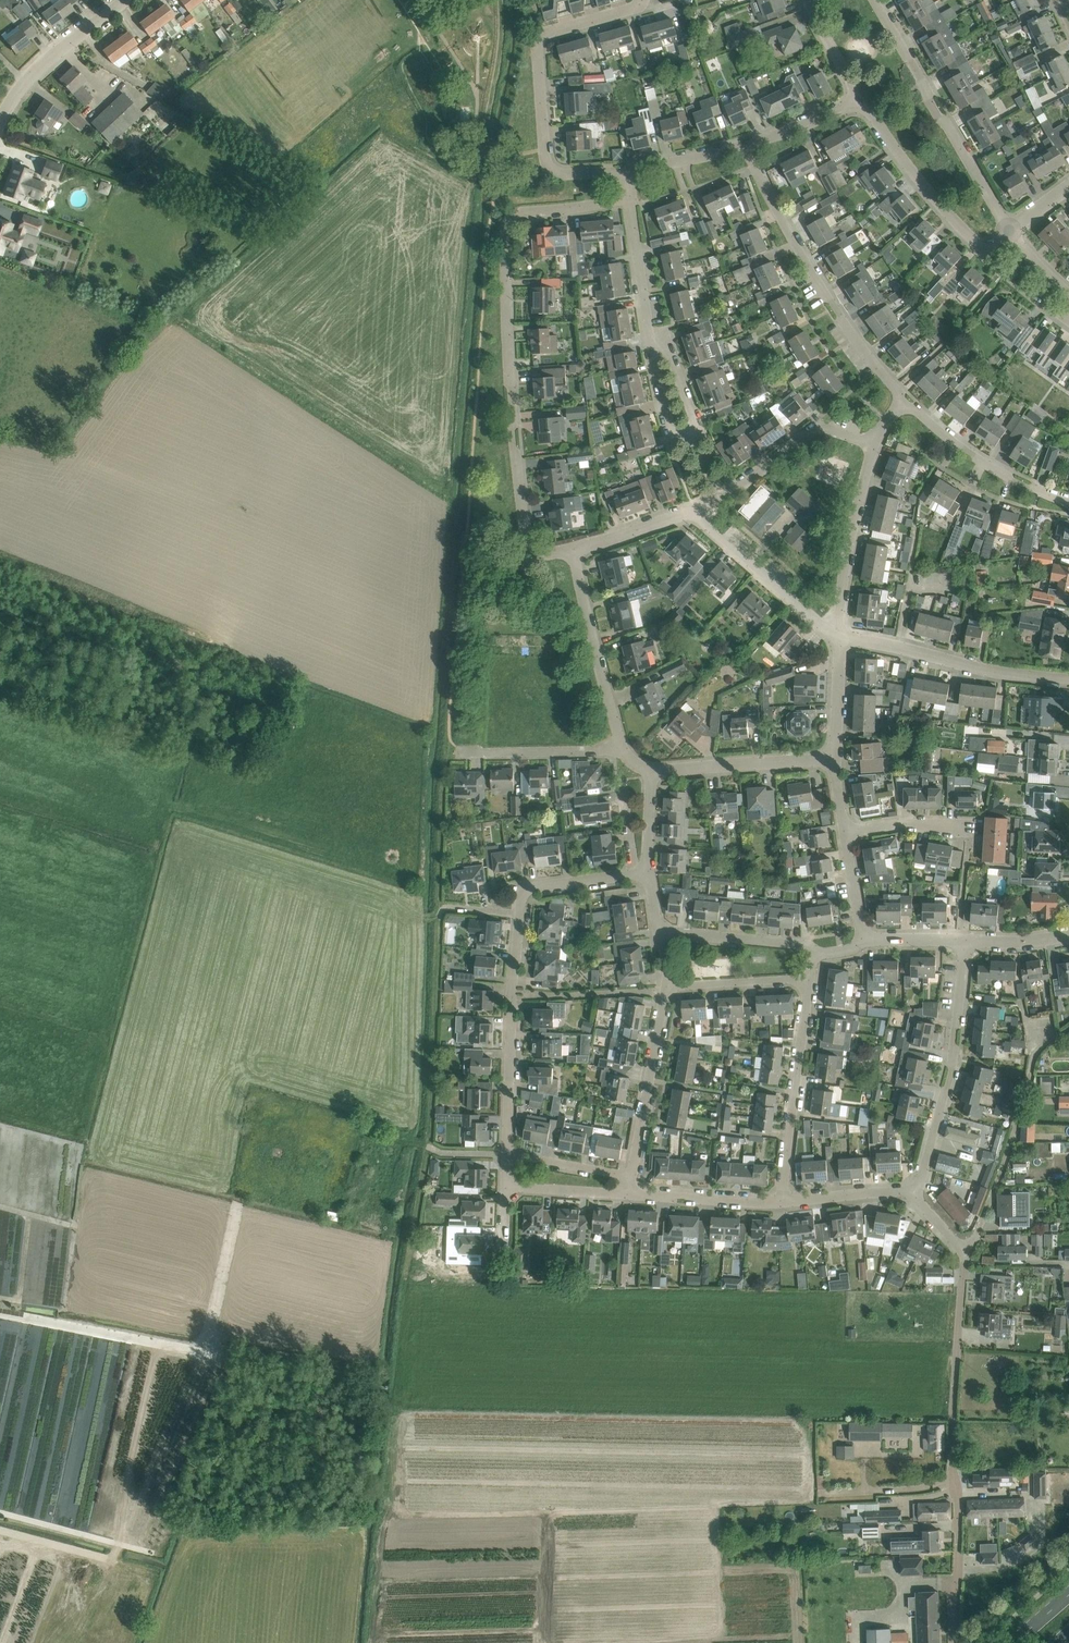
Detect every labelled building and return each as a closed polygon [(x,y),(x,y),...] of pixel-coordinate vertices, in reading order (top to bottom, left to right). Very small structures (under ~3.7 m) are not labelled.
[(0,1),(0,11),(7,6),(11,10),(13,9),(22,20),(29,14),(16,0),(1,0),(0,1)] [(35,10),(42,5),(46,11),(43,13),(52,26),(63,18),(49,0),(28,0),(35,10)] [(63,18),(74,10),(66,0),(61,0),(60,0),(49,0),(63,18)] [(200,0),(180,0),(188,12),(201,2),(200,0)] [(554,9),(543,12),(545,22),(558,19),(559,3),(568,0),(555,0),(554,9)] [(580,0),(569,3),(572,14),(585,11),(585,0),(580,0)] [(786,0),(759,0),(757,0),(762,13),(757,14),(760,22),(778,16),(776,10),(785,7),(785,6),(788,5),(786,0)] [(925,8),(934,2),(933,0),(909,0),(901,5),(909,17),(925,8)] [(976,4),(987,24),(994,20),(984,0),(976,4)] [(1021,6),(1015,9),(1018,15),(1024,13),(1039,6),(1036,0),(1018,0),(1021,6)] [(938,9),(934,2),(925,8),(909,17),(916,30),(928,23),(932,30),(946,22),(938,9)] [(224,7),(230,15),(236,11),(230,3),(224,7)] [(166,4),(153,14),(162,26),(171,38),(183,29),(179,23),(174,17),(175,16),(166,4)] [(162,26),(153,14),(140,23),(149,36),(162,26)] [(185,19),(190,26),(196,21),(191,14),(185,19)] [(1033,31),(1036,38),(1051,31),(1044,17),(1029,24),(1029,25),(1024,27),(1027,34),(1033,31)] [(2,35),(6,40),(16,54),(31,42),(28,39),(37,32),(28,19),(7,34),(5,32),(2,35)] [(183,29),(184,30),(185,30),(190,26),(185,19),(179,23),(183,29)] [(672,19),(657,23),(662,39),(669,37),(671,43),(677,41),(676,35),(677,35),(672,19)] [(1001,30),(1009,26),(1006,20),(998,24),(1001,30)] [(924,44),(931,56),(947,47),(957,42),(957,41),(957,42),(953,36),(954,35),(946,22),(932,30),(936,36),(924,44)] [(1006,28),(1009,35),(1022,29),(1019,22),(1006,28)] [(662,39),(657,23),(642,27),(643,29),(637,31),(642,48),(648,46),(648,49),(663,45),(663,44),(662,39)] [(724,27),(727,36),(741,31),(738,23),(724,27)] [(190,26),(185,30),(190,37),(195,33),(190,26)] [(630,26),(615,31),(619,47),(627,45),(629,51),(635,49),(634,43),(630,26)] [(780,40),(786,55),(804,49),(796,26),(779,32),(778,28),(763,33),(767,45),(780,40)] [(741,31),(727,36),(726,36),(730,50),(753,42),(749,28),(741,31)] [(619,47),(615,31),(600,35),(605,51),(607,57),(613,55),(612,49),(619,47)] [(1051,31),(1036,38),(1039,45),(1034,48),(1037,54),(1042,51),(1042,52),(1058,45),(1051,31)] [(129,32),(116,41),(125,53),(138,44),(129,32)] [(995,45),(1002,42),(998,33),(991,37),(995,45)] [(159,48),(157,45),(151,37),(145,42),(151,49),(154,53),(159,48)] [(588,38),(574,42),(578,59),(586,57),(587,62),(594,61),(592,55),(593,55),(588,38)] [(125,53),(116,41),(103,51),(112,63),(125,53)] [(151,49),(145,42),(140,47),(145,54),(151,49)] [(578,59),(574,42),(559,47),(565,69),(572,67),(570,61),(578,59)] [(951,62),(955,69),(968,61),(957,42),(947,47),(931,56),(939,69),(951,62)] [(678,46),(683,63),(690,61),(685,44),(678,46)] [(635,52),(639,65),(646,63),(642,50),(635,52)] [(1017,70),(1021,68),(1037,61),(1033,53),(1013,62),(1017,70)] [(1054,76),(1068,69),(1063,55),(1048,63),(1042,66),(1045,72),(1051,69),(1054,76)] [(196,61),(191,65),(196,71),(200,67),(196,61)] [(976,74),(968,61),(955,69),(959,75),(947,83),(954,95),(970,86),(980,81),(976,74)] [(1037,61),(1021,68),(1024,76),(1040,69),(1037,61)] [(1008,65),(1012,72),(1017,70),(1013,62),(1008,65)] [(792,66),(795,73),(796,75),(801,72),(796,63),(792,66)] [(81,85),(86,80),(82,74),(74,67),(60,80),(68,88),(73,92),(85,105),(93,97),(81,85)] [(1054,76),(1058,84),(1052,86),(1055,92),(1060,90),(1061,90),(1068,86),(1068,69),(1054,76)] [(797,77),(805,91),(813,87),(818,98),(832,91),(822,72),(809,79),(806,73),(797,77)] [(787,88),(778,92),(785,109),(801,101),(798,95),(805,91),(797,77),(796,75),(795,73),(787,77),(785,83),(787,88)] [(582,76),(569,77),(569,85),(584,84),(582,76)] [(753,78),(746,81),(747,84),(752,95),(759,92),(755,82),(753,79),(753,78)] [(169,93),(163,87),(156,81),(147,92),(161,99),(169,93)] [(595,83),(596,93),(613,92),(611,82),(595,83)] [(974,101),(978,108),(991,100),(983,87),(974,93),(970,86),(954,95),(962,108),(974,101)] [(728,113),(725,114),(727,125),(733,123),(734,126),(749,119),(746,111),(754,107),(746,90),(730,97),(733,104),(725,107),(728,113)] [(785,109),(778,92),(769,96),(766,91),(759,95),(769,116),(785,109)] [(120,96),(93,121),(112,140),(138,115),(142,112),(124,92),(120,96)] [(585,102),(592,102),(592,93),(566,94),(568,115),(586,114),(585,102)] [(1066,106),(1068,105),(1068,94),(1061,97),(1066,106)] [(714,116),(722,113),(715,96),(707,99),(711,108),(696,113),(693,106),(686,108),(690,126),(698,124),(702,133),(718,127),(714,116)] [(1039,96),(1031,99),(1036,110),(1044,106),(1039,96)] [(657,98),(649,100),(648,101),(650,108),(653,119),(662,117),(657,98)] [(969,121),(977,134),(993,125),(992,125),(989,119),(999,113),(991,100),(978,108),(982,114),(969,121)] [(37,124),(38,129),(42,132),(47,131),(49,126),(50,127),(55,119),(58,122),(64,113),(45,101),(34,116),(39,120),(37,124)] [(679,117),(661,121),(666,142),(684,137),(681,126),(689,124),(684,106),(677,108),(679,117)] [(653,119),(650,108),(645,109),(641,110),(639,110),(641,119),(632,121),(634,129),(626,131),(628,137),(629,140),(632,139),(634,149),(651,145),(646,123),(653,122),(655,132),(656,132),(653,119)] [(70,119),(81,129),(87,123),(75,113),(70,119)] [(1000,147),(1014,139),(1002,119),(992,125),(993,125),(977,134),(984,147),(997,140),(1000,147)] [(1049,150),(1042,154),(1051,170),(1064,163),(1055,146),(1062,142),(1054,129),(1048,119),(1041,123),(1049,137),(1043,141),(1049,150)] [(599,131),(605,131),(605,122),(580,124),(582,124),(583,132),(569,133),(570,150),(592,149),(591,138),(599,138),(599,131)] [(1054,129),(1062,142),(1068,138),(1068,140),(1068,126),(1067,122),(1054,129)] [(858,127),(856,124),(851,127),(850,127),(837,134),(847,152),(860,144),(859,142),(865,139),(861,132),(861,133),(860,130),(858,127)] [(847,152),(837,134),(823,142),(833,160),(847,152)] [(1030,149),(1017,156),(1025,170),(1031,166),(1039,178),(1051,170),(1042,154),(1036,158),(1030,149)] [(809,150),(795,157),(804,175),(818,168),(809,150)] [(1025,170),(1017,156),(1010,160),(1012,165),(1006,168),(1012,178),(1005,182),(1014,198),(1028,190),(1018,173),(1025,170)] [(804,175),(795,157),(781,164),(790,182),(804,175)] [(855,168),(860,175),(862,174),(869,169),(872,166),(872,167),(873,166),(867,159),(855,168)] [(48,161),(42,175),(57,180),(62,166),(48,161)] [(16,165),(5,194),(22,201),(25,193),(40,199),(45,184),(30,179),(33,171),(16,165)] [(862,174),(860,175),(858,177),(869,191),(875,187),(880,194),(896,182),(884,167),(874,175),(869,169),(862,174)] [(829,174),(838,190),(848,185),(839,169),(829,174)] [(829,174),(821,179),(830,195),(838,190),(829,174)] [(98,191),(109,194),(112,184),(101,181),(98,191)] [(731,184),(717,191),(724,206),(733,203),(735,210),(741,208),(743,214),(755,210),(749,192),(740,195),(741,196),(737,198),(731,184)] [(897,191),(896,190),(871,212),(876,218),(885,211),(887,214),(893,209),(902,220),(917,208),(904,194),(898,199),(894,193),(897,191)] [(724,206),(717,191),(703,198),(714,220),(720,217),(717,209),(724,206)] [(805,199),(800,201),(805,209),(818,202),(813,194),(811,191),(803,195),(805,199)] [(804,218),(814,236),(831,226),(826,217),(836,211),(831,204),(840,199),(837,192),(820,202),(823,207),(804,218)] [(684,199),(670,205),(676,221),(684,218),(686,225),(693,222),(684,199)] [(676,221),(670,205),(655,210),(664,233),(671,230),(669,224),(676,221)] [(25,230),(37,234),(41,222),(25,216),(20,228),(25,230)] [(1039,235),(1047,243),(1049,242),(1059,253),(1068,244),(1068,240),(1062,233),(1067,228),(1058,218),(1052,223),(1039,235)] [(702,236),(708,234),(705,224),(703,220),(697,223),(702,236)] [(917,226),(910,232),(917,238),(911,245),(920,254),(922,252),(926,256),(937,246),(929,238),(936,231),(925,220),(918,227),(917,226)] [(17,251),(25,230),(20,228),(18,233),(10,230),(12,225),(0,221),(0,253),(2,254),(4,246),(17,251)] [(598,222),(599,241),(607,240),(608,249),(615,248),(615,251),(623,251),(622,234),(615,235),(614,221),(598,222)] [(705,224),(708,234),(712,241),(719,237),(712,221),(705,224)] [(591,241),(599,241),(598,222),(582,223),(583,238),(576,239),(577,255),(585,254),(585,250),(592,250),(591,241)] [(577,255),(576,239),(576,232),(569,232),(568,226),(553,227),(555,255),(570,254),(570,255),(577,255)] [(831,226),(814,236),(820,247),(837,237),(831,226)] [(541,256),(555,255),(553,227),(538,228),(538,235),(532,235),(533,258),(541,257),(541,256)] [(741,235),(746,246),(763,239),(758,228),(741,235)] [(730,233),(733,240),(739,238),(736,231),(730,233)] [(844,232),(838,235),(842,241),(843,241),(848,238),(844,232)] [(843,241),(847,247),(859,239),(856,233),(848,238),(843,241)] [(665,245),(680,241),(682,241),(681,234),(664,238),(665,245)] [(763,239),(746,246),(750,257),(767,251),(763,239)] [(891,244),(886,248),(890,252),(895,247),(891,244)] [(934,299),(943,289),(952,279),(960,271),(959,271),(957,270),(953,270),(952,268),(962,257),(949,245),(942,253),(941,252),(933,260),(938,264),(934,269),(942,277),(928,293),(934,299)] [(827,257),(833,268),(848,258),(842,248),(827,257)] [(24,249),(22,263),(36,266),(38,251),(24,249)] [(670,264),(670,267),(682,264),(679,250),(661,254),(664,266),(670,264)] [(848,258),(833,268),(839,278),(855,269),(848,258)] [(589,261),(583,262),(579,263),(578,263),(579,276),(587,275),(586,269),(590,268),(589,261)] [(760,280),(777,273),(772,262),(755,269),(758,275),(751,278),(753,283),(760,280)] [(857,266),(861,271),(866,268),(863,262),(857,266)] [(602,275),(603,282),(623,279),(621,263),(593,267),(595,276),(602,275)] [(682,264),(670,267),(671,269),(665,270),(668,282),(686,278),(682,264)] [(749,264),(744,266),(733,271),(736,279),(752,271),(749,264)] [(846,289),(853,299),(869,289),(877,283),(866,268),(861,271),(849,279),(853,284),(846,289)] [(962,268),(960,271),(952,279),(943,289),(948,294),(954,294),(957,289),(957,287),(961,282),(966,287),(961,293),(971,301),(981,288),(978,286),(984,278),(972,268),(968,273),(962,268)] [(777,273),(760,280),(765,291),(782,284),(777,273)] [(688,278),(691,287),(700,285),(697,276),(688,278)] [(542,287),(531,287),(531,298),(533,298),(533,313),(554,313),(553,288),(561,288),(561,279),(542,279),(542,287)] [(623,279),(603,282),(605,290),(597,291),(599,299),(626,295),(623,279)] [(889,297),(893,303),(908,293),(904,286),(889,297)] [(869,289),(853,299),(859,309),(875,299),(869,289)] [(679,304),(679,306),(692,303),(689,290),(671,294),(674,305),(679,304)] [(755,294),(759,301),(764,298),(763,296),(762,296),(760,291),(755,294)] [(877,296),(881,301),(886,297),(882,292),(877,296)] [(771,302),(777,315),(786,311),(785,308),(792,305),(787,295),(771,302)] [(993,317),(1000,322),(994,328),(1003,335),(1006,338),(1009,334),(1023,344),(1025,342),(1031,333),(1015,320),(1021,312),(1008,302),(1004,306),(1000,301),(996,296),(992,300),(988,304),(985,309),(982,314),(992,319),(993,317)] [(595,306),(594,299),(590,300),(589,297),(581,298),(582,309),(595,306)] [(759,301),(757,301),(759,306),(768,302),(766,298),(764,298),(759,301)] [(600,313),(602,328),(630,323),(628,308),(621,309),(620,302),(598,306),(599,313),(600,313)] [(692,303),(679,306),(680,309),(675,310),(677,321),(695,317),(692,303)] [(867,320),(874,329),(894,314),(887,305),(867,320)] [(909,325),(915,321),(923,314),(918,308),(905,319),(909,325)] [(786,311),(777,315),(783,328),(799,320),(794,309),(787,313),(786,311)] [(894,314),(874,329),(881,339),(901,324),(894,314)] [(928,320),(938,332),(944,328),(934,315),(928,320)] [(710,320),(708,321),(703,322),(699,324),(687,328),(689,334),(683,336),(688,351),(707,345),(714,342),(711,333),(712,331),(712,330),(713,328),(712,327),(710,320)] [(915,321),(909,325),(902,332),(906,337),(919,326),(915,321)] [(548,328),(548,323),(537,323),(537,329),(529,330),(529,339),(532,339),(533,353),(551,352),(551,351),(558,351),(557,335),(550,335),(550,328),(548,328)] [(603,343),(604,350),(627,346),(626,339),(633,338),(630,323),(602,328),(605,343),(603,343)] [(1030,358),(1035,350),(1042,355),(1053,339),(1053,340),(1057,335),(1045,327),(1042,332),(1036,328),(1032,333),(1031,333),(1025,342),(1023,344),(1020,348),(1019,350),(1030,358)] [(789,341),(796,352),(805,347),(804,345),(810,341),(804,331),(789,341)] [(775,340),(778,344),(785,340),(781,332),(773,336),(775,340)] [(933,337),(938,342),(942,338),(938,333),(933,337)] [(889,350),(897,359),(911,347),(910,347),(903,338),(889,350)] [(1053,340),(1053,339),(1042,355),(1036,362),(1046,369),(1052,362),(1058,366),(1068,351),(1068,344),(1062,339),(1059,344),(1053,340)] [(707,345),(688,351),(692,365),(698,363),(701,370),(717,364),(719,363),(720,366),(725,364),(724,361),(717,341),(714,342),(707,345)] [(911,347),(897,359),(905,368),(919,357),(914,351),(920,346),(916,342),(910,347),(911,347)] [(744,353),(751,350),(749,344),(742,347),(744,353)] [(805,347),(796,352),(804,364),(819,355),(813,345),(807,349),(805,347)] [(607,356),(610,371),(631,367),(638,366),(635,351),(628,352),(627,346),(604,350),(606,357),(607,356)] [(947,352),(957,362),(961,358),(951,348),(947,352)] [(1006,355),(1011,359),(1014,354),(1009,351),(1006,355)] [(1068,374),(1068,351),(1058,366),(1053,374),(1063,381),(1068,373),(1068,374)] [(570,364),(570,373),(583,372),(582,364),(570,364)] [(717,364),(701,370),(703,376),(697,379),(703,393),(722,386),(729,383),(724,368),(720,370),(717,364)] [(813,376),(821,387),(830,380),(828,378),(834,374),(827,365),(813,376)] [(611,378),(615,393),(642,387),(639,373),(633,374),(631,367),(610,371),(609,371),(610,379),(611,378)] [(795,374),(801,381),(809,375),(803,368),(795,374)] [(918,383),(927,392),(940,379),(939,379),(946,372),(942,368),(936,375),(931,370),(918,383)] [(543,370),(543,378),(535,379),(536,398),(557,397),(556,387),(566,386),(565,369),(543,370)] [(960,383),(956,388),(961,393),(976,375),(971,370),(960,383)] [(991,376),(987,380),(992,384),(996,380),(991,376)] [(830,380),(821,387),(830,398),(844,386),(837,377),(831,382),(830,380)] [(940,379),(927,392),(935,400),(948,387),(940,379)] [(950,383),(956,388),(960,383),(954,379),(950,383)] [(717,411),(723,409),(733,405),(731,398),(727,400),(725,395),(733,392),(729,383),(722,386),(703,393),(708,407),(715,405),(717,411)] [(617,409),(618,415),(640,410),(639,404),(646,402),(642,387),(615,393),(618,408),(617,409)] [(804,411),(810,406),(799,393),(794,398),(796,401),(785,410),(784,411),(792,421),(796,425),(808,416),(804,411)] [(946,410),(955,417),(967,403),(957,395),(946,410)] [(806,401),(814,411),(821,405),(818,401),(815,404),(810,397),(806,401)] [(977,407),(983,411),(987,406),(981,402),(977,407)] [(775,417),(763,425),(774,441),(787,432),(783,427),(792,421),(784,411),(785,410),(779,403),(770,409),(775,417)] [(967,403),(955,417),(964,425),(976,411),(967,403)] [(987,406),(983,411),(989,415),(993,410),(987,406)] [(567,409),(567,418),(586,417),(585,408),(567,409)] [(725,415),(723,409),(717,411),(719,417),(725,415)] [(621,422),(625,437),(652,429),(648,415),(642,417),(640,410),(618,415),(620,422),(621,422)] [(1032,410),(1027,416),(1032,420),(1037,414),(1032,410)] [(1006,428),(1013,432),(1022,418),(1022,417),(1015,413),(1006,428)] [(975,433),(986,440),(1000,418),(996,416),(992,422),(985,418),(975,433)] [(560,425),(564,425),(563,417),(541,419),(542,432),(539,433),(540,443),(561,441),(560,425)] [(1000,418),(986,440),(996,446),(1006,431),(1000,428),(1004,422),(1000,418)] [(1022,418),(1013,432),(1010,435),(1019,441),(1026,430),(1032,434),(1037,427),(1022,418)] [(746,422),(738,427),(743,434),(753,448),(758,444),(762,450),(774,441),(763,425),(757,429),(755,427),(753,426),(750,425),(747,424),(746,422)] [(743,434),(738,427),(733,431),(740,441),(728,449),(722,441),(716,446),(729,465),(734,461),(738,466),(751,457),(747,452),(753,448),(743,434)] [(652,429),(625,437),(629,451),(628,452),(630,458),(651,453),(650,446),(656,444),(652,429)] [(1011,456),(1027,466),(1037,450),(1030,446),(1032,443),(1023,437),(1011,456)] [(1042,467),(1051,470),(1059,448),(1050,445),(1042,467)] [(568,453),(569,463),(594,460),(593,450),(568,453)] [(887,468),(906,476),(910,477),(917,459),(899,452),(897,459),(889,455),(885,467),(887,468)] [(549,469),(543,470),(544,480),(546,480),(548,494),(565,492),(562,468),(565,468),(564,460),(548,461),(549,469)] [(653,475),(646,477),(654,499),(660,497),(663,502),(677,497),(675,491),(681,488),(673,467),(666,470),(669,479),(656,484),(653,475)] [(906,476),(887,468),(883,479),(888,481),(886,490),(904,494),(906,488),(902,486),(906,476)] [(640,481),(626,486),(636,512),(650,507),(648,501),(654,499),(646,477),(640,480),(640,481)] [(934,499),(939,503),(950,485),(940,479),(934,488),(928,484),(921,496),(921,497),(920,499),(930,505),(934,499)] [(761,485),(739,511),(744,516),(747,519),(745,521),(760,535),(765,529),(768,531),(773,526),(771,523),(783,509),(769,496),(771,493),(761,485)] [(950,485),(939,503),(949,509),(947,512),(954,516),(961,504),(955,501),(960,492),(950,485)] [(636,512),(626,486),(613,492),(612,490),(605,493),(613,514),(619,511),(621,518),(636,512)] [(828,514),(799,489),(787,502),(816,528),(828,514)] [(879,495),(877,506),(897,511),(900,499),(879,495)] [(577,510),(575,497),(554,500),(556,510),(548,511),(548,514),(552,514),(554,530),(572,527),(570,511),(577,510)] [(969,526),(973,518),(975,518),(974,521),(975,525),(977,527),(987,531),(993,515),(988,513),(991,506),(989,505),(990,503),(989,502),(985,500),(983,501),(983,502),(973,499),(967,515),(964,524),(969,526)] [(877,506),(874,518),(894,523),(897,511),(877,506)] [(997,534),(1013,539),(1019,516),(1003,511),(997,534)] [(894,523),(874,518),(871,529),(891,534),(894,523)] [(1039,522),(1028,520),(1021,553),(1033,555),(1039,522)] [(1068,546),(1068,521),(1060,520),(1058,534),(1063,535),(1061,545),(1068,546)] [(786,539),(799,551),(812,537),(798,525),(786,539)] [(948,545),(946,551),(951,552),(953,552),(954,548),(956,549),(964,528),(956,525),(948,545)] [(987,534),(980,559),(990,558),(996,537),(987,534)] [(665,594),(674,601),(692,580),(699,571),(703,566),(698,561),(706,552),(687,535),(680,543),(676,539),(665,551),(678,562),(681,558),(685,562),(687,560),(693,565),(690,568),(689,567),(665,594)] [(868,544),(866,556),(887,559),(889,547),(868,544)] [(1034,562),(1052,564),(1053,556),(1035,553),(1034,562)] [(866,556),(864,567),(885,571),(887,559),(866,556)] [(1019,565),(1026,566),(1028,556),(1021,556),(1019,565)] [(623,557),(600,562),(603,571),(605,571),(607,577),(609,587),(611,587),(612,591),(629,587),(628,583),(625,567),(623,557)] [(703,566),(699,571),(707,578),(704,581),(710,586),(713,583),(725,593),(737,579),(725,568),(727,566),(721,561),(718,564),(711,558),(703,566)] [(1051,579),(1068,583),(1068,567),(1054,564),(1051,579)] [(885,571),(864,567),(862,579),(882,583),(885,571)] [(987,576),(977,577),(977,584),(980,584),(987,583),(988,583),(987,576)] [(1051,579),(1048,593),(1035,591),(1033,602),(1053,606),(1055,596),(1068,599),(1068,583),(1051,579)] [(692,580),(674,601),(675,603),(681,607),(682,609),(682,608),(701,588),(699,586),(692,580)] [(651,595),(648,584),(627,591),(630,602),(651,595)] [(861,593),(859,605),(886,609),(887,603),(881,602),(882,589),(868,587),(867,594),(861,593)] [(771,620),(765,615),(771,608),(752,592),(738,609),(744,614),(746,612),(757,621),(751,628),(758,635),(771,620)] [(730,612),(736,605),(731,601),(725,607),(730,612)] [(634,626),(628,602),(610,606),(616,630),(634,626)] [(885,615),(886,609),(859,605),(858,617),(868,618),(867,625),(884,627),(885,615)] [(681,607),(670,618),(659,623),(662,632),(674,627),(683,618),(682,618),(687,613),(682,608),(682,609),(681,607)] [(1019,628),(1039,632),(1044,609),(1022,611),(1019,628)] [(915,633),(927,636),(932,616),(920,613),(915,633)] [(927,636),(938,639),(943,619),(932,616),(927,636)] [(1040,655),(1060,659),(1067,621),(1047,617),(1040,655)] [(943,619),(938,639),(950,642),(952,632),(960,634),(963,624),(943,619)] [(789,657),(795,662),(809,645),(804,640),(803,641),(802,639),(803,638),(797,633),(798,632),(785,621),(767,641),(781,653),(784,649),(791,655),(789,657)] [(990,629),(968,625),(965,645),(980,648),(981,641),(988,642),(990,629)] [(624,661),(627,673),(651,666),(647,652),(656,649),(653,640),(645,643),(645,641),(623,647),(627,660),(624,661)] [(856,670),(877,671),(884,672),(884,667),(877,666),(878,659),(857,658),(856,670)] [(661,670),(666,679),(687,669),(683,659),(661,670)] [(900,663),(898,677),(905,678),(908,664),(900,663)] [(877,671),(856,670),(856,683),(877,684),(877,671)] [(782,671),(763,676),(763,685),(763,686),(766,685),(771,684),(785,680),(782,671)] [(818,675),(795,674),(795,681),(791,681),(790,690),(794,690),(794,695),(804,695),(804,700),(806,702),(809,702),(812,699),(812,696),(817,696),(818,675)] [(923,701),(927,680),(915,678),(911,698),(922,701),(923,701)] [(934,703),(938,682),(927,680),(923,701),(922,701),(921,705),(926,706),(927,701),(934,703)] [(642,696),(637,698),(646,716),(665,707),(653,682),(638,689),(642,696)] [(887,689),(896,691),(903,693),(904,685),(888,682),(887,689)] [(943,720),(950,721),(953,703),(947,702),(950,684),(938,682),(934,703),(946,705),(943,720)] [(962,683),(959,704),(971,705),(974,685),(962,683)] [(986,686),(974,685),(971,705),(983,707),(986,686)] [(986,686),(983,707),(994,708),(995,708),(1001,709),(1003,695),(997,695),(998,688),(986,686)] [(903,693),(896,691),(894,699),(901,700),(903,693)] [(855,694),(855,707),(876,707),(876,695),(855,694)] [(1051,725),(1052,708),(1061,709),(1061,700),(1026,699),(1026,707),(1032,708),(1031,724),(1051,725)] [(953,703),(950,721),(958,723),(959,716),(958,716),(959,704),(953,703)] [(893,705),(891,716),(898,717),(900,706),(893,705)] [(902,713),(909,714),(911,708),(904,706),(902,713)] [(855,707),(854,718),(875,719),(876,707),(855,707)] [(710,725),(718,726),(721,710),(712,709),(710,725)] [(788,734),(791,736),(796,736),(798,733),(801,733),(803,736),(809,736),(812,733),(811,727),(809,725),(809,722),(810,720),(814,720),(816,717),(816,709),(799,710),(799,713),(789,713),(786,716),(787,721),(785,722),(785,727),(787,728),(788,734)] [(670,721),(663,729),(670,735),(674,731),(682,738),(687,733),(689,731),(691,733),(690,735),(696,741),(701,736),(707,730),(709,728),(702,722),(705,719),(695,710),(689,716),(683,711),(672,723),(670,721)] [(747,711),(747,714),(723,716),(724,729),(732,728),(732,739),(749,737),(748,725),(752,725),(752,726),(760,726),(759,710),(747,711)] [(875,719),(854,718),(854,730),(864,731),(864,736),(874,736),(874,731),(875,731),(875,719)] [(971,737),(970,750),(1005,752),(1005,750),(1006,741),(996,740),(996,739),(971,737)] [(1048,740),(1029,739),(1028,758),(1058,759),(1059,744),(1048,744),(1048,740)] [(882,757),(881,742),(853,744),(854,760),(860,759),(861,773),(884,771),(883,757),(882,757)] [(920,748),(919,753),(926,754),(927,746),(923,745),(920,748)] [(1000,755),(998,765),(998,771),(1018,773),(1019,757),(1000,755)] [(1058,759),(1028,758),(1027,773),(1039,773),(1039,774),(1057,775),(1057,768),(1060,767),(1060,762),(1058,761),(1058,759)] [(581,777),(583,788),(593,787),(592,786),(603,785),(601,765),(589,767),(589,762),(574,762),(574,777),(581,777)] [(562,799),(560,790),(559,779),(551,780),(549,780),(548,767),(540,767),(540,770),(531,770),(522,771),(522,795),(530,794),(541,794),(541,788),(552,788),(554,800),(562,799)] [(491,771),(492,790),(514,790),(514,768),(506,769),(506,770),(491,771)] [(909,770),(909,776),(908,776),(909,782),(917,781),(917,775),(915,775),(914,770),(909,770)] [(468,795),(468,797),(477,797),(477,803),(485,803),(485,783),(485,772),(456,772),(456,783),(456,795),(468,795)] [(853,784),(855,796),(875,793),(873,781),(877,780),(876,774),(859,775),(861,783),(853,784)] [(955,785),(964,785),(964,776),(948,776),(948,797),(955,797),(955,785)] [(798,783),(788,785),(791,807),(801,805),(800,803),(810,801),(811,809),(823,807),(820,789),(812,790),(811,783),(798,785),(798,783)] [(1056,793),(1043,792),(1043,785),(1046,785),(1027,783),(1026,794),(1034,797),(1033,808),(1042,809),(1050,811),(1050,809),(1055,809),(1056,805),(1058,797),(1056,797),(1056,793)] [(749,788),(750,809),(761,809),(761,816),(776,815),(774,790),(767,790),(766,787),(749,788)] [(562,799),(575,797),(577,797),(576,788),(560,790),(562,799)] [(905,808),(917,808),(917,789),(905,789),(905,808)] [(917,808),(929,808),(929,789),(917,789),(917,808)] [(929,789),(929,808),(941,808),(941,789),(929,789)] [(957,808),(977,808),(977,802),(981,802),(981,790),(969,790),(969,793),(957,793),(957,808)] [(670,811),(670,817),(685,818),(686,792),(671,791),(671,798),(665,797),(665,800),(664,802),(663,804),(663,806),(664,807),(665,808),(665,811),(670,811)] [(711,814),(731,813),(731,820),(739,819),(738,812),(738,804),(737,793),(721,794),(720,793),(709,794),(711,814)] [(875,793),(855,796),(857,808),(860,808),(862,818),(882,814),(880,804),(877,804),(875,793)] [(595,824),(595,822),(612,820),(610,802),(599,804),(597,794),(577,797),(575,797),(576,810),(582,809),(583,813),(581,813),(582,822),(584,822),(584,824),(586,823),(586,825),(595,824)] [(512,796),(513,815),(521,815),(521,796),(512,796)] [(821,812),(823,825),(832,823),(830,811),(821,812)] [(685,818),(670,817),(669,824),(664,824),(663,837),(669,837),(668,843),(684,844),(685,818)] [(986,817),(985,832),(1007,833),(1008,818),(986,817)] [(1048,831),(1049,823),(1021,818),(1021,824),(1020,830),(1033,831),(1033,836),(1037,836),(1036,851),(1059,852),(1060,837),(1057,837),(1057,831),(1048,831)] [(801,830),(803,842),(810,841),(811,848),(828,845),(826,832),(823,833),(822,826),(801,830)] [(560,836),(546,838),(549,865),(562,864),(560,850),(568,849),(566,838),(566,835),(565,835),(565,832),(560,832),(560,836)] [(985,832),(984,846),(1006,847),(1007,833),(985,832)] [(566,834),(567,842),(575,841),(574,833),(566,834)] [(594,836),(595,844),(593,845),(596,864),(617,861),(616,848),(612,848),(610,834),(594,836)] [(863,855),(864,863),(885,859),(884,852),(887,849),(898,847),(896,837),(888,838),(871,841),(873,847),(864,849),(865,854),(863,855)] [(526,840),(526,842),(527,854),(535,853),(537,867),(549,865),(546,838),(526,840)] [(505,845),(506,851),(509,870),(522,869),(522,863),(528,862),(527,854),(526,842),(505,845)] [(926,862),(938,864),(941,845),(929,843),(929,844),(918,842),(915,862),(926,864),(926,862)] [(509,870),(506,851),(499,852),(498,845),(486,847),(487,856),(488,867),(494,866),(495,872),(509,870)] [(941,845),(938,864),(959,868),(962,851),(953,849),(953,847),(941,845)] [(1006,847),(984,846),(984,861),(1005,862),(1006,847)] [(672,866),(671,872),(686,873),(687,849),(673,849),(672,853),(663,852),(662,865),(672,866)] [(805,856),(794,857),(796,867),(807,865),(808,875),(816,874),(832,871),(830,858),(821,860),(820,853),(805,856)] [(885,859),(864,863),(865,870),(867,870),(868,875),(875,874),(876,882),(896,883),(894,869),(887,866),(885,859)] [(1036,879),(1058,880),(1058,879),(1062,879),(1062,873),(1058,873),(1059,864),(1056,864),(1056,861),(1048,860),(1048,863),(1037,863),(1036,879)] [(453,871),(454,880),(455,890),(470,888),(471,892),(479,891),(478,882),(486,881),(484,870),(484,865),(465,867),(465,870),(453,871)] [(1021,886),(1033,886),(1034,878),(1022,878),(1021,886)] [(829,896),(838,896),(837,885),(829,885),(829,896)] [(1033,886),(1033,893),(1032,910),(1040,910),(1040,920),(1054,921),(1054,911),(1057,911),(1058,893),(1039,893),(1040,887),(1033,886)] [(689,907),(691,889),(678,888),(677,894),(671,894),(669,911),(682,912),(683,906),(689,907)] [(694,918),(707,919),(709,895),(697,894),(698,890),(691,889),(689,907),(695,907),(694,918)] [(608,905),(610,919),(636,915),(634,901),(628,902),(627,894),(605,897),(606,906),(608,905)] [(885,925),(889,925),(890,903),(890,894),(884,894),(884,899),(877,899),(877,901),(870,901),(870,912),(877,912),(877,922),(885,922),(885,925)] [(715,896),(709,895),(707,919),(719,920),(720,913),(726,914),(728,897),(721,897),(720,902),(714,901),(715,896)] [(890,903),(889,925),(894,925),(894,922),(902,922),(902,915),(912,915),(912,907),(912,903),(912,895),(902,895),(902,903),(890,903)] [(976,925),(984,926),(986,904),(978,904),(975,897),(968,896),(968,903),(965,903),(965,910),(972,911),(971,923),(976,923),(976,925)] [(728,897),(726,914),(732,915),(732,921),(744,923),(746,905),(746,899),(745,899),(728,897)] [(818,904),(819,907),(821,924),(834,922),(833,915),(839,914),(837,897),(818,900),(818,904)] [(757,917),(763,918),(765,901),(746,899),(746,905),(744,923),(756,924),(757,917)] [(986,904),(984,926),(992,927),(992,924),(997,925),(998,913),(1005,913),(1006,906),(1003,906),(1004,899),(997,899),(993,905),(986,904)] [(769,925),(781,926),(784,902),(765,901),(763,918),(769,918),(769,925)] [(784,902),(781,926),(794,928),(794,923),(801,924),(801,904),(790,903),(784,902)] [(542,910),(541,923),(568,926),(569,926),(575,927),(575,921),(567,920),(568,913),(565,913),(566,905),(551,903),(550,909),(546,909),(545,911),(542,910)] [(930,925),(935,925),(935,903),(923,903),(923,922),(930,922),(930,925)] [(935,903),(935,925),(940,925),(940,922),(947,922),(947,903),(935,903)] [(819,907),(807,909),(809,926),(821,924),(819,907)] [(446,927),(454,928),(455,922),(465,923),(466,917),(448,915),(446,927)] [(636,915),(610,919),(616,919),(618,933),(614,933),(615,943),(623,942),(622,932),(639,930),(636,915)] [(478,932),(478,942),(499,943),(500,933),(499,933),(499,929),(502,929),(502,922),(471,920),(470,932),(478,932)] [(562,946),(563,931),(567,932),(568,926),(541,923),(539,936),(542,937),(544,938),(547,939),(547,945),(562,946)] [(623,955),(624,962),(643,960),(641,946),(635,947),(634,941),(614,943),(616,956),(623,955)] [(538,952),(537,965),(568,968),(568,962),(560,961),(562,946),(547,945),(546,951),(542,950),(541,952),(538,952)] [(497,964),(497,958),(487,957),(488,950),(477,949),(472,948),(471,960),(477,961),(475,975),(496,977),(496,971),(500,971),(501,964),(497,964)] [(911,977),(923,977),(924,957),(912,957),(911,977)] [(924,957),(923,977),(923,983),(928,983),(928,977),(936,977),(936,957),(924,957)] [(643,960),(624,962),(625,970),(618,971),(620,985),(640,982),(639,974),(645,973),(643,960)] [(1024,988),(1024,989),(1032,987),(1031,981),(1050,978),(1049,969),(1042,970),(1041,960),(1027,962),(1028,969),(1021,970),(1023,983),(1024,988)] [(1053,979),(1056,996),(1068,994),(1067,986),(1068,986),(1068,960),(1063,961),(1063,963),(1058,964),(1060,978),(1053,979)] [(886,981),(886,961),(874,961),(874,970),(868,970),(868,990),(886,991),(886,981)] [(899,961),(886,961),(886,981),(898,981),(899,961)] [(992,961),(991,966),(992,966),(991,978),(1003,979),(1004,961),(992,961)] [(1017,962),(1004,961),(1003,979),(1016,980),(1017,973),(1017,962)] [(568,968),(537,965),(535,978),(538,978),(540,980),(543,980),(543,986),(558,988),(559,973),(567,974),(568,968)] [(992,966),(991,966),(979,965),(978,983),(991,984),(991,978),(992,966)] [(830,969),(829,981),(847,983),(849,971),(830,969)] [(454,989),(473,990),(473,981),(445,981),(445,992),(454,992),(454,989)] [(829,981),(827,993),(846,995),(847,983),(829,981)] [(467,1009),(482,1010),(493,1010),(494,990),(483,990),(475,989),(475,999),(467,999),(467,1009)] [(846,995),(827,993),(826,1005),(844,1007),(846,995)] [(793,994),(781,995),(782,1014),(794,1013),(793,994)] [(624,1012),(624,1014),(643,1017),(645,1005),(643,1005),(639,1004),(640,997),(631,995),(627,996),(626,1002),(624,1012)] [(781,995),(769,996),(770,1024),(775,1024),(775,1014),(782,1014),(781,995)] [(770,1024),(769,996),(757,996),(758,1015),(765,1015),(765,1024),(770,1024)] [(598,1007),(607,1009),(609,997),(600,998),(598,1007)] [(743,997),(731,998),(732,1017),(733,1023),(738,1023),(737,1017),(744,1017),(744,1019),(751,1019),(750,1006),(744,1007),(743,997)] [(732,1017),(731,998),(719,998),(720,1008),(714,1009),(714,1027),(721,1026),(720,1018),(727,1018),(727,1023),(733,1023),(732,1017)] [(694,1000),(695,1019),(696,1024),(701,1024),(701,1019),(708,1018),(707,999),(694,1000)] [(683,1020),(695,1019),(694,1000),(682,1000),(683,1020)] [(923,1015),(938,1018),(939,1009),(939,1001),(923,1002),(923,1009),(923,1015)] [(1062,1001),(1054,1002),(1055,1010),(1063,1009),(1062,1001)] [(534,1009),(534,1017),(533,1018),(532,1019),(532,1021),(532,1023),(534,1024),(534,1026),(554,1027),(554,1017),(566,1018),(566,1014),(566,1003),(548,1002),(548,1009),(534,1009)] [(983,1006),(981,1018),(994,1020),(999,1020),(1000,1007),(983,1006)] [(881,1016),(888,1017),(889,1009),(881,1008),(881,1016)] [(825,1010),(823,1029),(846,1032),(852,1033),(855,1014),(825,1010)] [(910,1013),(906,1030),(938,1037),(939,1033),(934,1032),(935,1024),(921,1021),(922,1015),(915,1013),(910,1013)] [(615,1024),(614,1031),(636,1035),(638,1029),(641,1029),(643,1017),(624,1014),(622,1025),(615,1024)] [(463,1032),(458,1032),(457,1041),(470,1042),(470,1041),(489,1042),(489,1032),(493,1032),(493,1024),(485,1024),(486,1016),(463,1016),(463,1032)] [(976,1017),(975,1030),(992,1032),(994,1020),(981,1018),(976,1017)] [(783,1032),(783,1037),(793,1038),(793,1033),(794,1028),(784,1028),(783,1032)] [(823,1029),(820,1047),(824,1047),(843,1050),(844,1050),(850,1051),(852,1033),(846,1032),(823,1029)] [(906,1030),(903,1049),(909,1050),(910,1043),(930,1048),(932,1040),(937,1041),(938,1037),(906,1030)] [(973,1043),(979,1043),(991,1044),(992,1032),(975,1030),(973,1043)] [(612,1037),(610,1049),(617,1050),(636,1054),(639,1041),(635,1041),(636,1035),(614,1031),(613,1037),(612,1037)] [(533,1039),(533,1055),(555,1056),(563,1056),(563,1045),(563,1033),(542,1032),(542,1039),(533,1039)] [(583,1033),(583,1052),(592,1052),(593,1034),(583,1033)] [(716,1045),(715,1041),(715,1036),(697,1036),(697,1042),(716,1045)] [(1006,1041),(1005,1046),(1012,1047),(1022,1048),(1025,1048),(1026,1040),(1013,1039),(1012,1041),(1006,1041)] [(979,1043),(977,1056),(988,1057),(995,1058),(996,1045),(991,1044),(979,1043)] [(678,1051),(677,1056),(697,1059),(700,1047),(682,1044),(681,1051),(678,1051)] [(766,1044),(764,1057),(782,1059),(783,1047),(766,1044)] [(490,1073),(491,1071),(492,1058),(486,1058),(485,1059),(484,1058),(484,1057),(484,1049),(465,1048),(465,1065),(473,1065),(473,1074),(482,1074),(482,1073),(490,1073)] [(903,1049),(899,1067),(931,1073),(931,1070),(926,1069),(928,1060),(916,1058),(917,1052),(909,1050),(903,1049)] [(599,1066),(606,1067),(624,1070),(624,1071),(629,1071),(626,1070),(627,1065),(634,1066),(636,1054),(617,1050),(615,1060),(600,1058),(599,1066)] [(865,1053),(854,1051),(851,1051),(850,1058),(864,1060),(865,1053)] [(816,1060),(815,1065),(836,1067),(836,1068),(843,1068),(844,1056),(819,1053),(818,1060),(816,1060)] [(679,1061),(678,1068),(695,1071),(697,1059),(677,1056),(676,1060),(679,1061)] [(764,1057),(762,1069),(780,1071),(782,1059),(764,1057)] [(879,1063),(877,1074),(883,1076),(886,1065),(879,1063)] [(1049,1074),(1051,1065),(1040,1064),(1039,1073),(1049,1074)] [(836,1067),(815,1065),(814,1069),(817,1070),(816,1077),(827,1079),(835,1079),(836,1068),(836,1067)] [(977,1065),(974,1077),(985,1081),(990,1082),(994,1070),(977,1065)] [(539,1092),(544,1093),(558,1096),(559,1079),(553,1079),(553,1068),(530,1067),(530,1083),(542,1083),(542,1091),(539,1091),(539,1092)] [(602,1085),(608,1086),(628,1090),(630,1077),(623,1076),(624,1071),(624,1070),(606,1067),(605,1070),(602,1069),(600,1081),(603,1081),(602,1085)] [(931,1073),(899,1067),(895,1085),(911,1088),(912,1082),(923,1084),(925,1076),(930,1077),(931,1073)] [(695,1071),(678,1068),(677,1075),(674,1074),(673,1079),(693,1083),(695,1071)] [(716,1075),(726,1076),(727,1070),(717,1068),(716,1075)] [(780,1071),(762,1069),(760,1082),(778,1084),(780,1071)] [(726,1076),(716,1075),(722,1076),(721,1082),(725,1083),(726,1076)] [(969,1076),(965,1088),(982,1093),(985,1081),(974,1077),(969,1076)] [(464,1096),(469,1096),(469,1108),(481,1109),(481,1107),(490,1107),(491,1091),(481,1090),(482,1088),(478,1088),(478,1081),(459,1081),(459,1089),(464,1090),(464,1096)] [(873,1093),(881,1095),(883,1083),(876,1081),(873,1093)] [(1002,1090),(1008,1092),(1006,1098),(1018,1101),(1021,1091),(1009,1087),(1003,1085),(1002,1090)] [(628,1090),(608,1086),(606,1098),(626,1102),(628,1090)] [(673,1093),(672,1100),(690,1103),(692,1092),(671,1088),(670,1093),(673,1093)] [(901,1099),(900,1105),(923,1110),(924,1106),(919,1105),(920,1097),(910,1095),(911,1090),(898,1088),(896,1096),(901,1099)] [(962,1100),(967,1102),(967,1101),(979,1105),(979,1104),(982,1093),(965,1088),(962,1100)] [(811,1096),(810,1100),(832,1103),(833,1091),(815,1089),(814,1096),(811,1096)] [(544,1093),(539,1092),(532,1091),(530,1100),(543,1102),(544,1093)] [(759,1092),(757,1105),(775,1107),(777,1095),(759,1092)] [(1060,1096),(1060,1107),(1068,1107),(1068,1096),(1060,1096)] [(668,1107),(667,1111),(687,1115),(690,1103),(672,1100),(671,1107),(668,1107)] [(832,1103),(810,1100),(810,1105),(812,1106),(811,1113),(840,1117),(841,1104),(832,1103)] [(967,1101),(967,1102),(964,1114),(974,1117),(981,1118),(984,1106),(979,1104),(979,1105),(967,1101)] [(757,1105),(756,1117),(774,1119),(775,1107),(757,1105)] [(923,1110),(900,1105),(897,1117),(916,1121),(917,1113),(922,1114),(923,1110)] [(617,1107),(616,1114),(626,1117),(628,1109),(617,1107)] [(687,1115),(667,1111),(666,1116),(669,1117),(668,1124),(685,1127),(687,1115)] [(445,1121),(445,1113),(444,1113),(437,1113),(437,1121),(445,1121)] [(463,1125),(466,1125),(466,1140),(489,1141),(490,1130),(487,1130),(488,1122),(479,1122),(480,1114),(463,1114),(463,1125)] [(524,1138),(536,1140),(539,1121),(540,1117),(528,1115),(524,1138)] [(559,1148),(572,1150),(575,1131),(576,1124),(566,1122),(567,1116),(559,1115),(558,1120),(556,1132),(562,1133),(559,1148)] [(555,1137),(556,1132),(558,1120),(540,1117),(539,1121),(536,1140),(548,1142),(549,1136),(555,1137)] [(774,1119),(756,1117),(754,1130),(772,1132),(774,1119)] [(860,1125),(867,1126),(868,1118),(861,1117),(860,1125)] [(869,1126),(869,1132),(870,1143),(878,1142),(877,1119),(869,1118),(869,1126)] [(950,1121),(945,1137),(976,1145),(980,1129),(950,1121)] [(1022,1122),(1021,1141),(1033,1142),(1034,1123),(1022,1122)] [(585,1145),(591,1146),(595,1127),(576,1124),(575,1131),(572,1150),(584,1152),(585,1145)] [(608,1156),(612,1137),(613,1130),(595,1127),(591,1146),(597,1147),(596,1154),(608,1156)] [(982,1180),(981,1183),(989,1187),(996,1169),(1008,1132),(999,1129),(992,1152),(984,1150),(981,1162),(988,1164),(982,1180)] [(612,1137),(608,1156),(620,1159),(624,1139),(612,1137)] [(888,1147),(889,1152),(890,1176),(894,1176),(894,1171),(902,1170),(901,1152),(897,1152),(896,1138),(888,1139),(888,1147)] [(1054,1142),(1054,1151),(1063,1151),(1063,1142),(1054,1142)] [(889,1152),(888,1147),(881,1147),(881,1153),(877,1153),(877,1157),(871,1158),(871,1169),(872,1172),(880,1172),(880,1173),(884,1173),(884,1171),(886,1171),(886,1177),(890,1176),(889,1152)] [(656,1177),(669,1178),(670,1159),(670,1153),(652,1152),(651,1170),(657,1170),(656,1177)] [(851,1158),(853,1178),(865,1177),(865,1170),(871,1169),(871,1158),(864,1158),(864,1157),(851,1158)] [(851,1158),(833,1159),(834,1172),(840,1172),(840,1179),(853,1178),(851,1158)] [(935,1170),(968,1180),(971,1167),(939,1158),(935,1170)] [(431,1159),(431,1174),(439,1174),(439,1160),(431,1159)] [(669,1178),(680,1178),(682,1160),(670,1159),(669,1178)] [(828,1173),(834,1172),(833,1159),(814,1161),(816,1180),(828,1179),(828,1173)] [(680,1178),(692,1179),(694,1160),(682,1160),(680,1178)] [(694,1160),(692,1179),(705,1180),(705,1173),(709,1174),(710,1167),(706,1167),(706,1161),(694,1160)] [(456,1161),(456,1173),(467,1173),(466,1185),(455,1185),(455,1193),(480,1194),(480,1186),(487,1187),(487,1172),(488,1172),(488,1169),(474,1169),(474,1162),(456,1161)] [(816,1180),(814,1161),(796,1162),(796,1175),(803,1175),(804,1181),(816,1180)] [(718,1181),(730,1182),(731,1163),(719,1162),(718,1181)] [(730,1182),(742,1183),(743,1164),(731,1163),(730,1182)] [(1013,1164),(1013,1172),(1026,1172),(1026,1163),(1013,1164)] [(742,1183),(754,1183),(755,1164),(743,1164),(742,1183)] [(755,1164),(754,1183),(766,1184),(768,1165),(755,1164)] [(1025,1183),(1025,1173),(1017,1174),(1017,1183),(1025,1183)] [(989,1187),(981,1183),(971,1212),(979,1214),(989,1187)] [(938,1198),(960,1222),(970,1213),(948,1188),(938,1198)] [(1013,1194),(998,1194),(998,1209),(1001,1209),(1001,1216),(1001,1226),(1000,1226),(1000,1227),(1030,1226),(1030,1216),(1024,1216),(1024,1192),(1030,1192),(1030,1191),(1011,1192),(1013,1192),(1013,1194)] [(438,1204),(459,1204),(459,1193),(438,1192),(438,1204)] [(467,1220),(467,1225),(478,1226),(478,1220),(483,1220),(483,1217),(486,1217),(486,1202),(464,1201),(463,1220),(467,1220)] [(525,1206),(524,1232),(538,1232),(544,1232),(551,1233),(552,1224),(553,1209),(543,1209),(543,1206),(525,1206)] [(558,1229),(573,1230),(572,1241),(586,1242),(587,1221),(579,1221),(580,1207),(571,1207),(571,1209),(559,1208),(558,1229)] [(606,1241),(619,1242),(621,1222),(611,1221),(612,1210),(598,1209),(598,1207),(595,1207),(593,1231),(607,1232),(606,1241)] [(638,1209),(637,1210),(630,1209),(629,1230),(635,1231),(637,1233),(636,1238),(642,1239),(643,1231),(644,1210),(643,1210),(642,1209),(638,1209)] [(651,1232),(657,1232),(658,1211),(651,1211),(650,1210),(647,1209),(645,1210),(644,1210),(643,1231),(642,1239),(648,1239),(649,1234),(651,1232)] [(854,1211),(841,1212),(845,1242),(851,1241),(851,1234),(857,1234),(857,1238),(860,1240),(865,1239),(864,1218),(857,1218),(857,1215),(855,1213),(854,1211)] [(885,1239),(890,1213),(878,1211),(876,1224),(866,1223),(867,1236),(885,1239)] [(670,1221),(664,1221),(663,1235),(663,1240),(684,1242),(685,1213),(676,1212),(676,1215),(671,1215),(670,1221)] [(828,1222),(822,1223),(824,1241),(829,1240),(831,1237),(838,1236),(839,1243),(845,1242),(841,1212),(829,1214),(829,1217),(828,1219),(828,1222)] [(702,1243),(704,1243),(705,1231),(706,1223),(699,1223),(700,1217),(695,1216),(695,1214),(685,1213),(684,1242),(702,1243)] [(893,1240),(902,1242),(905,1234),(899,1233),(902,1215),(890,1213),(885,1239),(884,1246),(892,1247),(893,1240)] [(716,1246),(725,1246),(727,1216),(718,1215),(718,1218),(713,1217),(712,1231),(705,1231),(704,1243),(704,1248),(713,1249),(715,1248),(716,1246)] [(735,1216),(727,1216),(725,1246),(734,1247),(733,1251),(745,1252),(746,1233),(740,1233),(741,1219),(735,1219),(735,1216)] [(814,1216),(800,1218),(803,1239),(814,1238),(815,1242),(824,1241),(822,1223),(821,1223),(822,1228),(815,1228),(814,1216)] [(780,1250),(780,1247),(780,1235),(772,1235),(773,1218),(769,1218),(769,1220),(754,1219),(753,1238),(762,1238),(761,1249),(780,1250)] [(792,1241),(803,1239),(800,1218),(787,1219),(788,1228),(779,1229),(780,1235),(780,1247),(780,1250),(793,1248),(792,1241)] [(467,1226),(451,1226),(450,1226),(448,1226),(448,1244),(460,1244),(460,1253),(485,1253),(485,1236),(481,1235),(481,1227),(478,1227),(467,1226)] [(1012,1259),(1011,1233),(1003,1233),(1004,1246),(999,1246),(999,1259),(1012,1259)] [(1020,1233),(1011,1233),(1012,1259),(1027,1259),(1026,1246),(1020,1246),(1020,1233)] [(662,1254),(663,1240),(663,1235),(655,1234),(654,1253),(662,1254)] [(915,1260),(917,1256),(925,1239),(914,1234),(913,1238),(905,1234),(902,1242),(896,1257),(903,1260),(905,1255),(915,1260)] [(1036,1245),(1036,1256),(1043,1255),(1042,1234),(1032,1234),(1032,1245),(1036,1245)] [(925,1239),(917,1256),(928,1261),(927,1263),(927,1267),(933,1268),(939,1253),(933,1251),(936,1245),(925,1239)] [(621,1242),(620,1263),(629,1263),(630,1243),(621,1242)] [(516,1248),(515,1270),(528,1270),(529,1249),(516,1248)] [(672,1263),(673,1252),(663,1252),(663,1262),(672,1263)] [(586,1254),(584,1271),(595,1272),(596,1255),(586,1254)] [(867,1279),(866,1261),(859,1262),(860,1280),(867,1279)] [(1048,1275),(1063,1275),(1063,1266),(1047,1267),(1048,1275)] [(933,1268),(927,1267),(927,1276),(944,1276),(944,1268),(933,1268)] [(887,1281),(894,1284),(898,1273),(891,1270),(887,1281)] [(807,1287),(805,1271),(798,1272),(799,1287),(807,1287)] [(627,1273),(619,1273),(619,1275),(619,1286),(626,1286),(627,1275),(627,1273)] [(768,1274),(768,1283),(780,1283),(780,1274),(768,1274)] [(983,1281),(982,1300),(1003,1301),(1004,1290),(1012,1290),(1013,1276),(992,1274),(992,1282),(983,1281)] [(1055,1314),(1056,1314),(1065,1315),(1066,1308),(1056,1307),(1055,1314)] [(995,1314),(981,1313),(980,1329),(997,1330),(996,1338),(1011,1339),(1012,1325),(1007,1325),(1007,1318),(1002,1312),(996,1312),(995,1314)] [(1065,1315),(1056,1314),(1055,1328),(1066,1329),(1067,1315),(1065,1315)] [(849,1422),(849,1440),(883,1441),(883,1435),(902,1435),(902,1431),(913,1431),(913,1421),(902,1421),(902,1422),(849,1422)] [(929,1425),(929,1438),(924,1438),(924,1450),(930,1450),(945,1450),(944,1424),(929,1425)] [(853,1459),(853,1445),(837,1445),(837,1458),(853,1459)] [(973,1455),(973,1467),(981,1466),(981,1455),(973,1455)] [(991,1474),(974,1474),(974,1486),(1000,1486),(1000,1481),(1013,1481),(1012,1469),(990,1469),(991,1474)] [(1046,1473),(1035,1473),(1034,1499),(1046,1499),(1046,1494),(1046,1473)] [(1024,1499),(979,1500),(968,1501),(968,1517),(979,1517),(1024,1515),(1024,1499)] [(918,1503),(919,1520),(951,1519),(951,1502),(918,1503)] [(878,1511),(866,1511),(866,1516),(866,1521),(889,1520),(901,1520),(902,1520),(901,1510),(878,1511)] [(863,1525),(863,1539),(879,1539),(878,1524),(863,1525)] [(891,1539),(894,1539),(894,1552),(892,1552),(892,1553),(916,1552),(916,1551),(922,1551),(922,1552),(939,1551),(939,1529),(921,1530),(921,1537),(891,1538),(891,1539)] [(1020,1543),(1026,1550),(1037,1541),(1031,1533),(1020,1543)] [(980,1552),(981,1563),(998,1563),(998,1552),(980,1552)] [(900,1559),(901,1575),(924,1574),(924,1558),(900,1559)] [(918,1623),(919,1642),(940,1642),(939,1591),(916,1592),(916,1597),(909,1597),(910,1609),(917,1608),(917,1623),(918,1623)] [(912,1630),(895,1631),(895,1626),(870,1627),(870,1642),(912,1642),(912,1630)]
